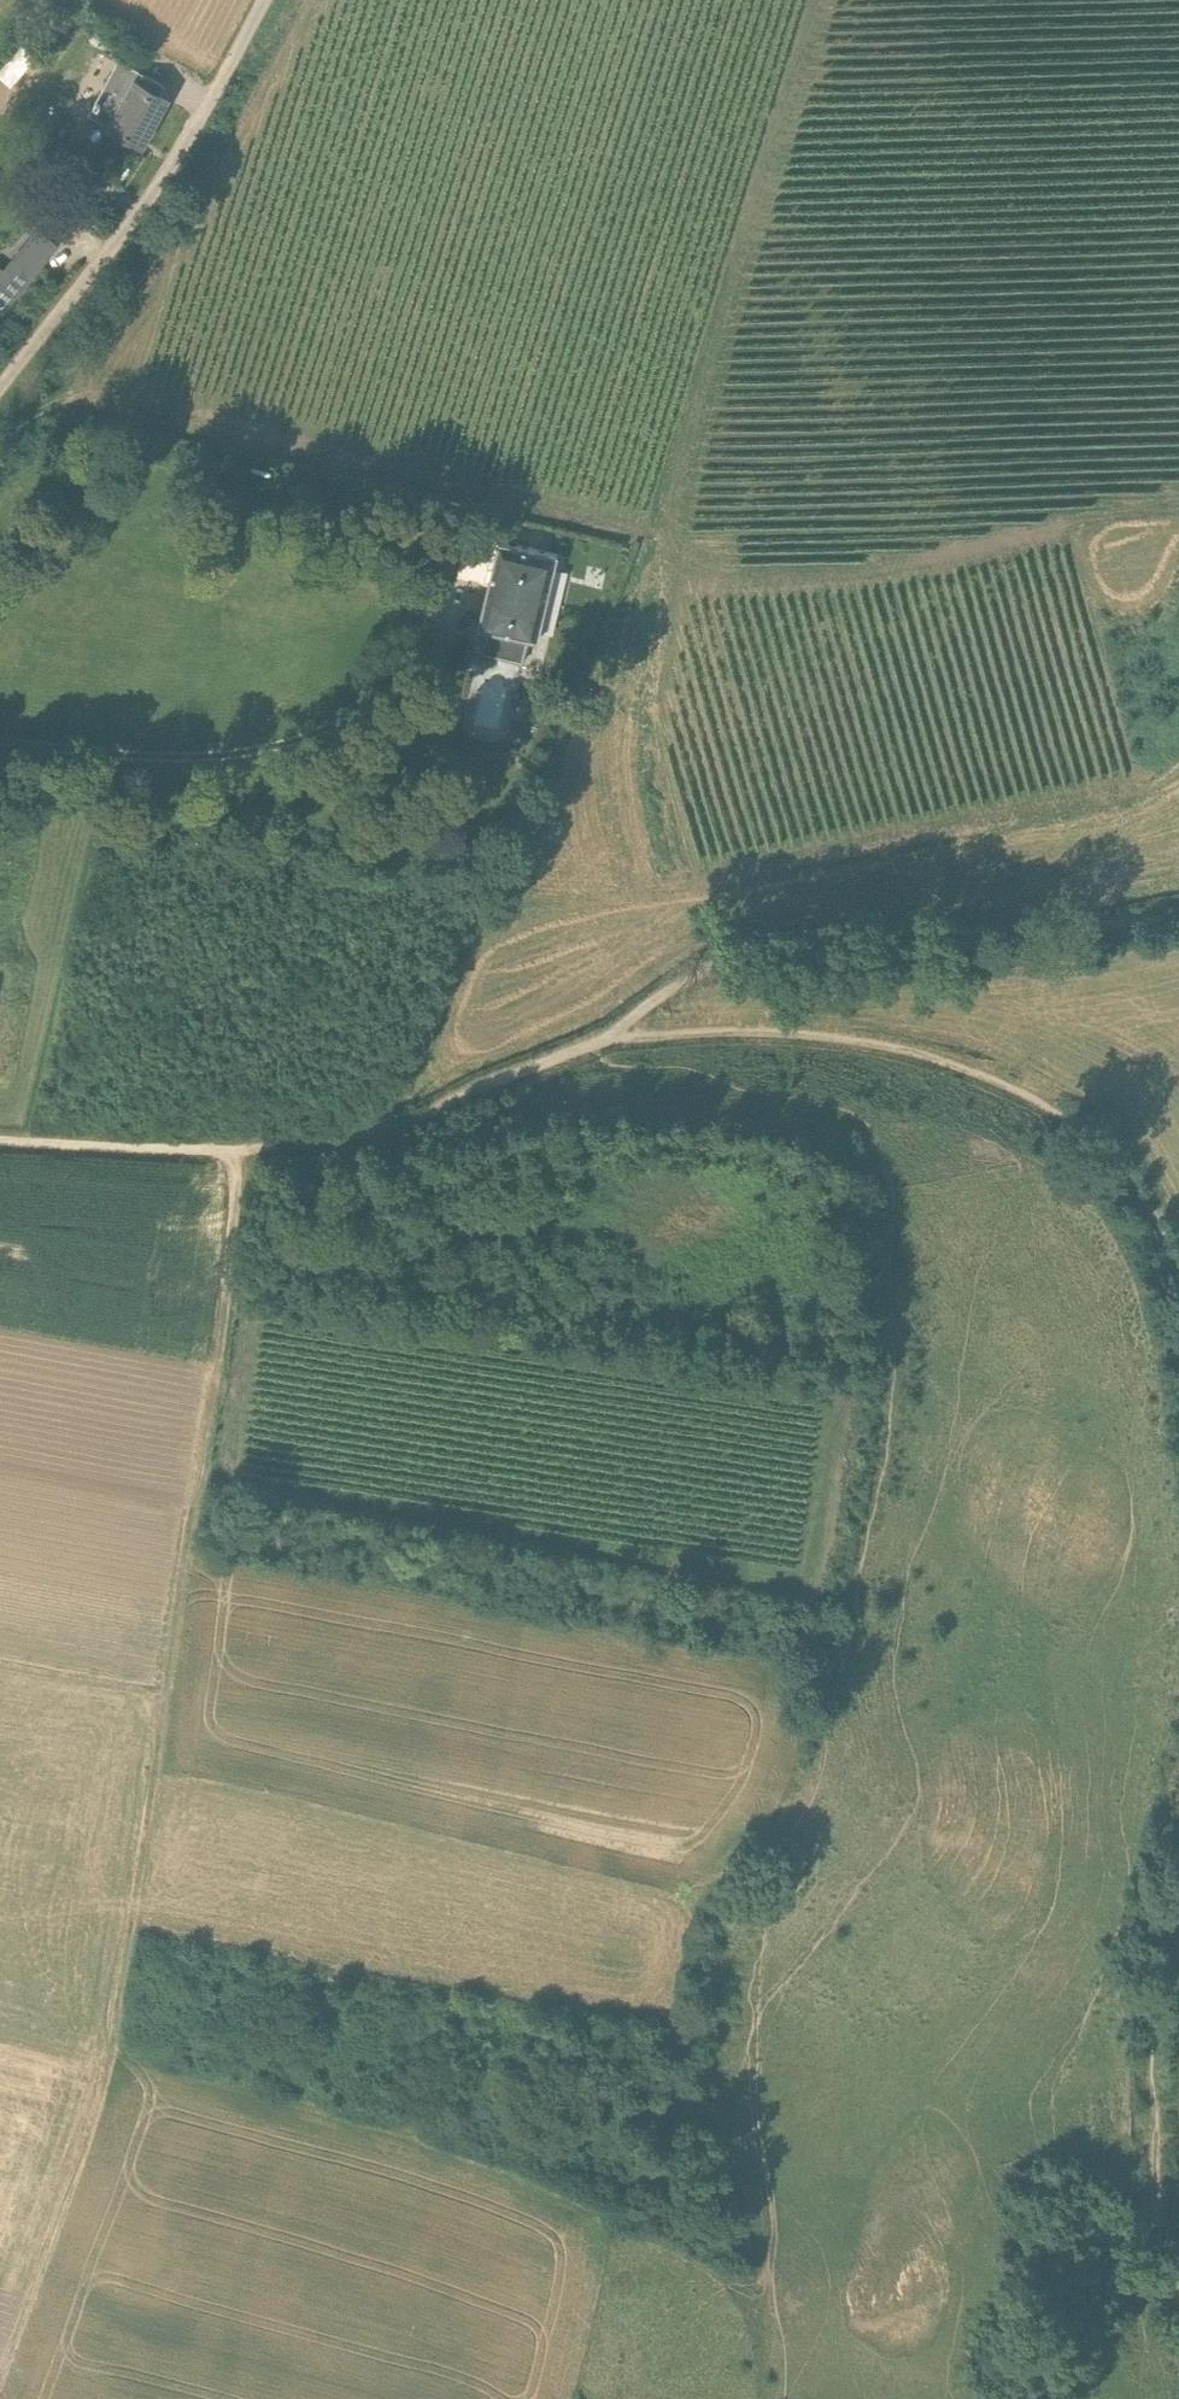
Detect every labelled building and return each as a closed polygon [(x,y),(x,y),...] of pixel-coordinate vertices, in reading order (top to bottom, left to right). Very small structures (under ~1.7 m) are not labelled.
[(108,123),(143,142),(165,100),(144,89),(150,77),(119,59),(89,114),(108,125),(108,123)] [(499,542),(478,625),(537,640),(558,554),(516,545),(516,544),(519,537),(470,525),(474,508),(443,501),(435,533),(466,540),(468,535),(499,542)]
